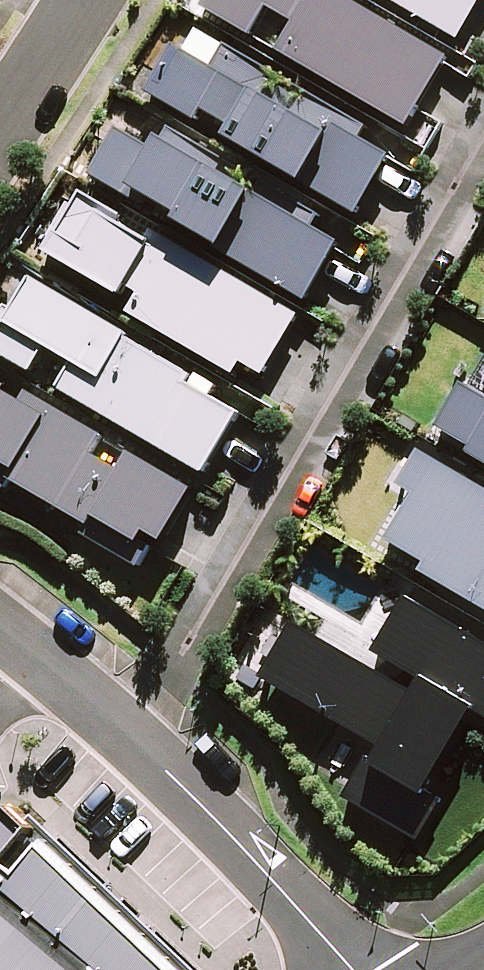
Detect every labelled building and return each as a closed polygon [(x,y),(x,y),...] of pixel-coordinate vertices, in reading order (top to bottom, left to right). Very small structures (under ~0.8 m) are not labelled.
[(24,821),(0,846),(0,969),(181,969),(24,821)]
